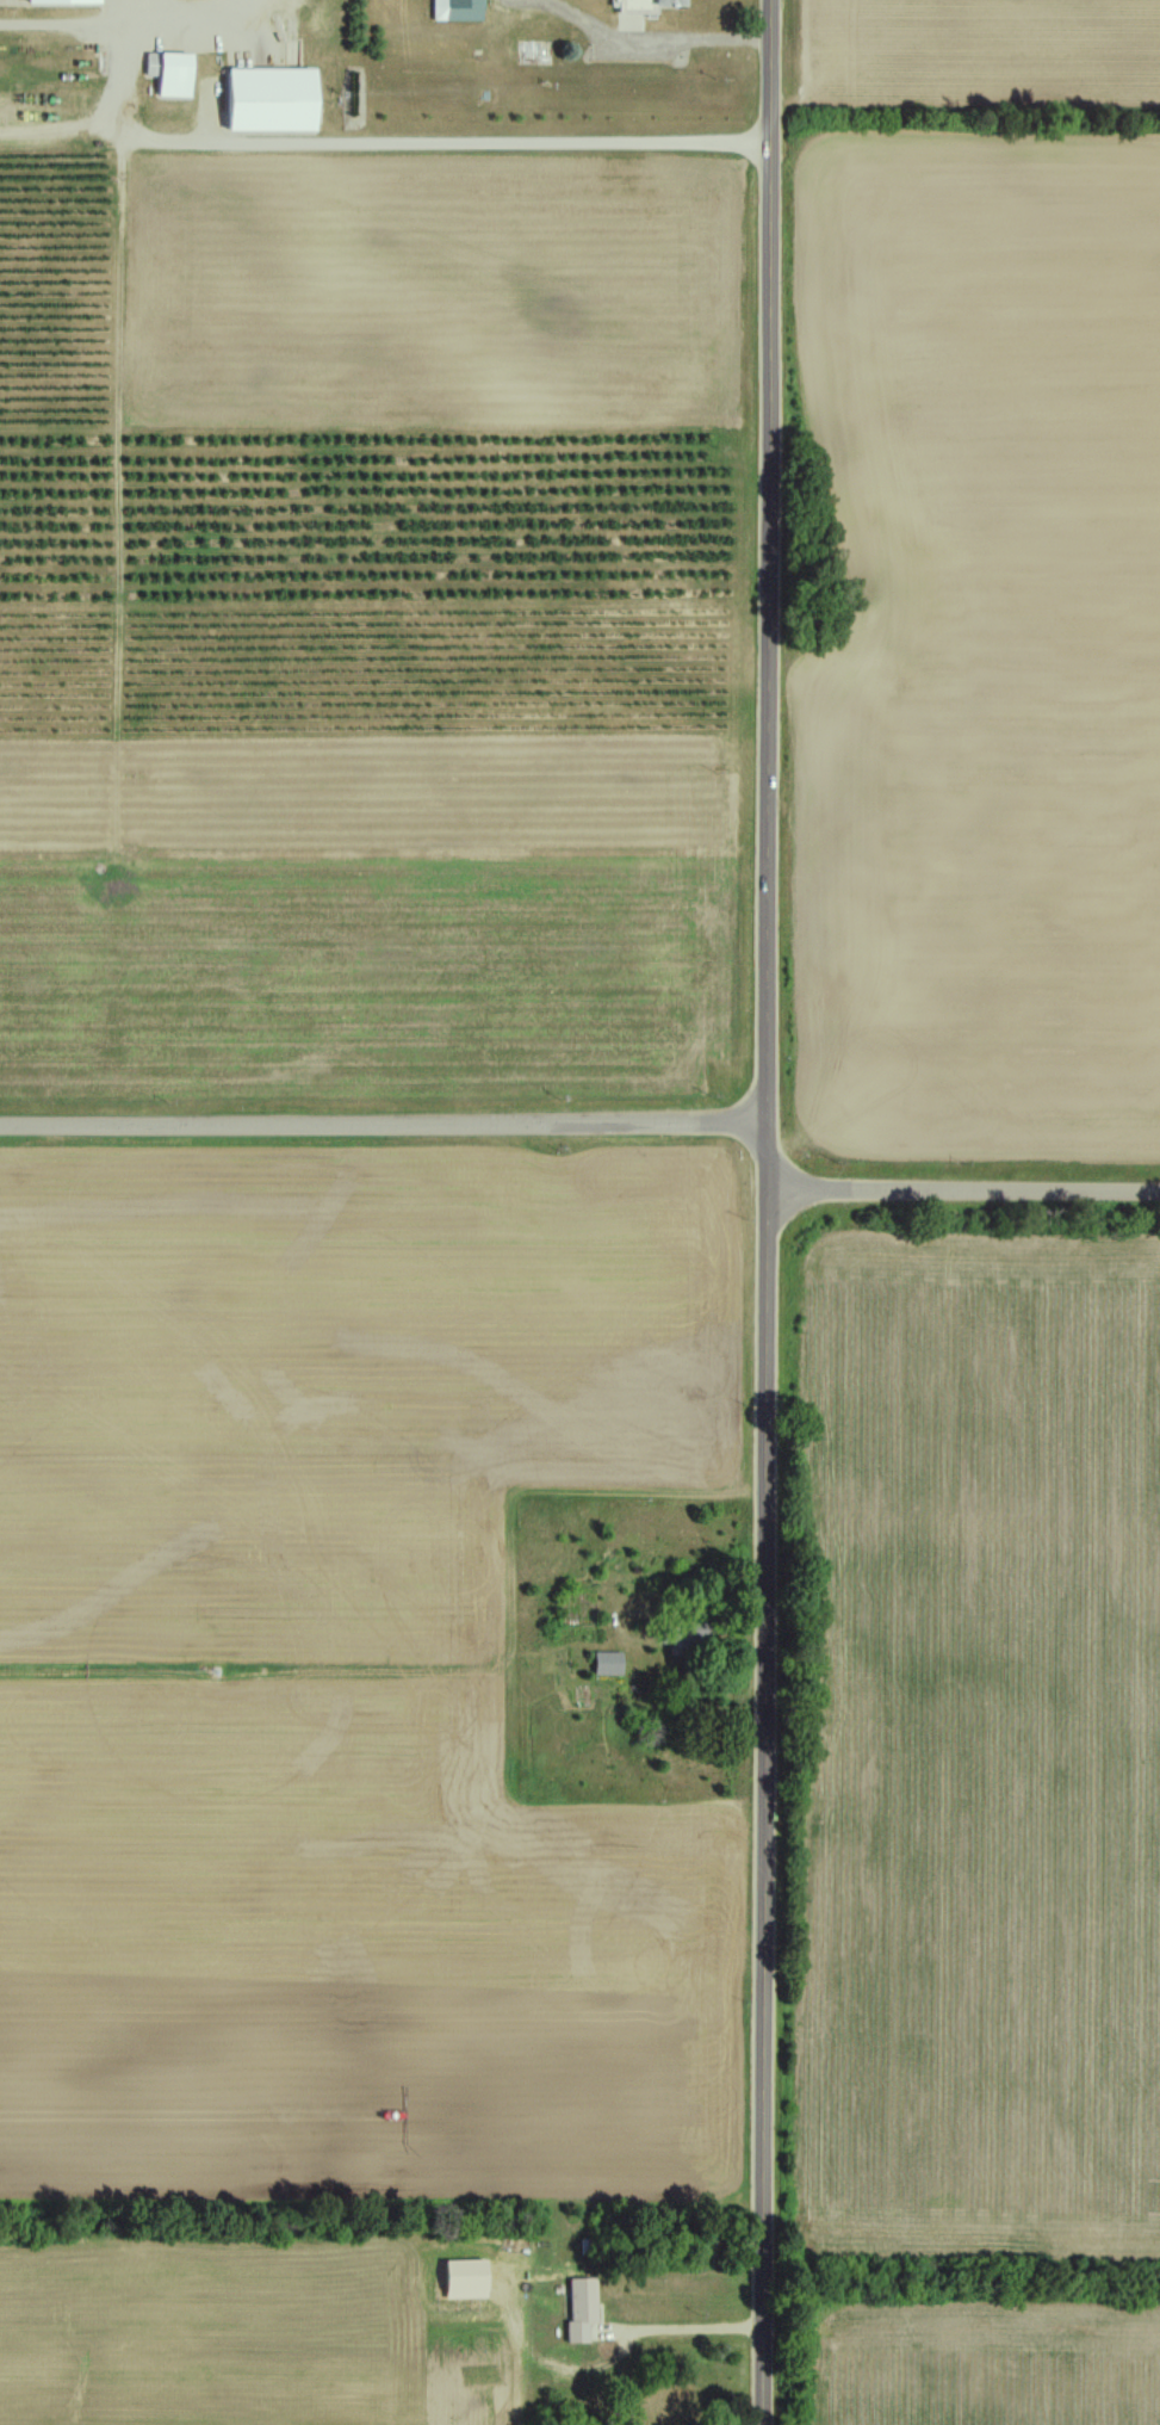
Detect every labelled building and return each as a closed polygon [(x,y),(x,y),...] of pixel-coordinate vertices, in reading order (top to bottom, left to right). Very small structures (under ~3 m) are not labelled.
[(429,20),(475,20),(475,7),(449,7),(449,0),(429,0),(429,20)] [(611,14),(643,14),(643,7),(678,7),(678,0),(611,0),(611,14)] [(188,98),(188,54),(149,54),(149,98),(188,98)] [(216,132),(311,132),(310,69),(216,69),(216,132)] [(663,1624),(657,1645),(683,1652),(689,1631),(663,1624)] [(619,1675),(619,1651),(588,1651),(588,1675),(619,1675)] [(561,2278),(561,2342),(588,2342),(588,2278),(561,2278)]
